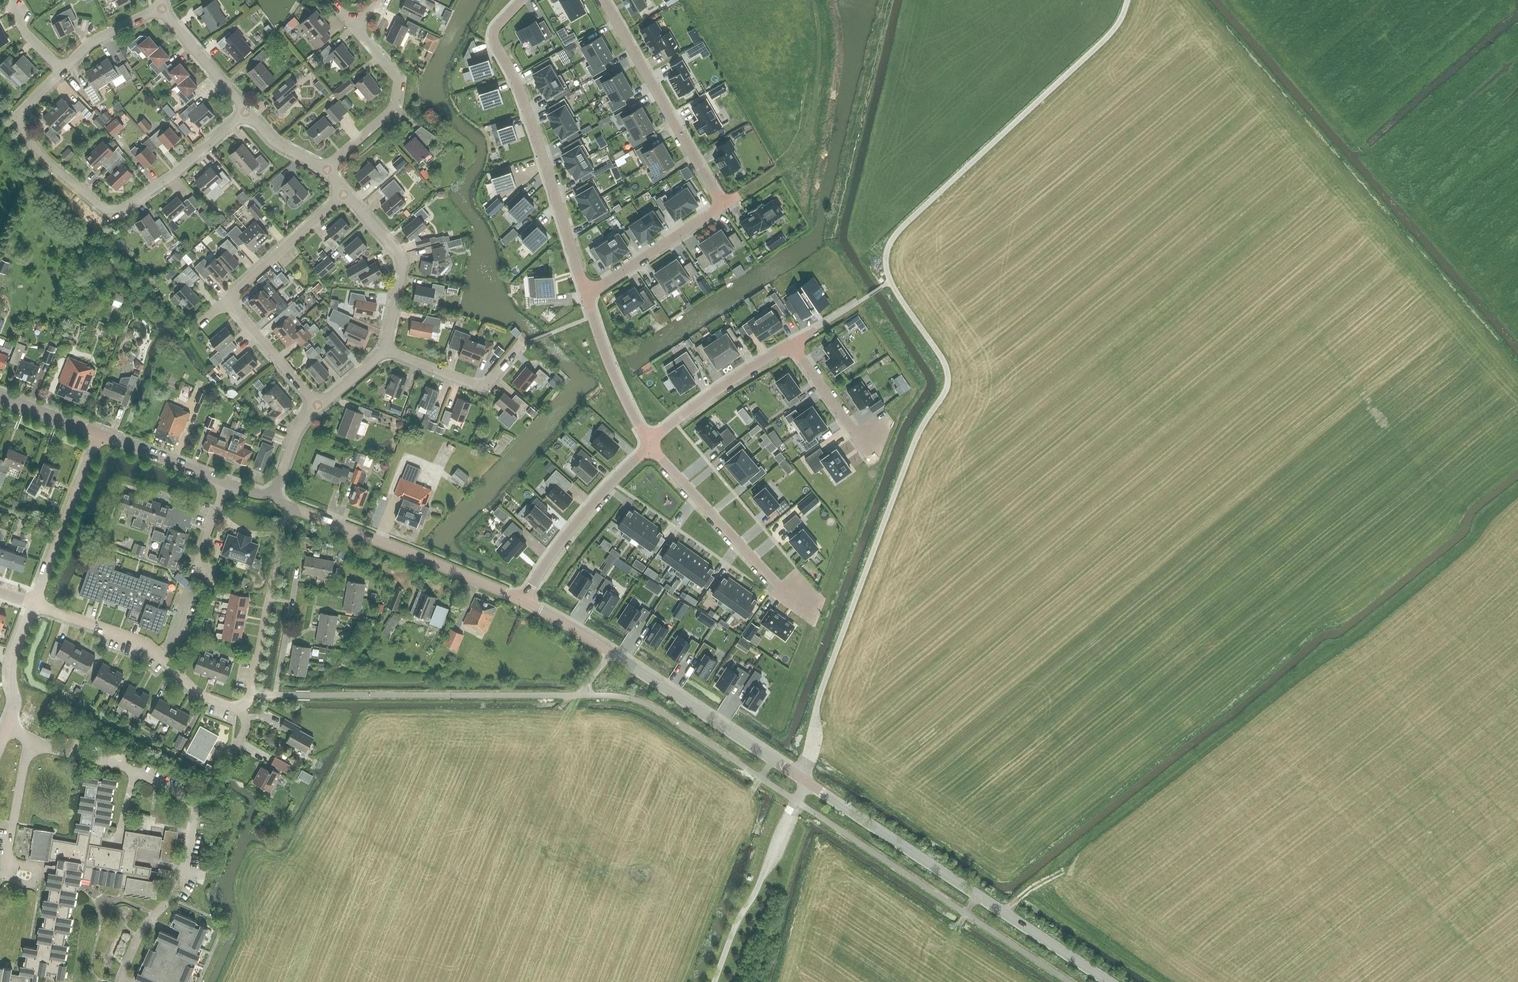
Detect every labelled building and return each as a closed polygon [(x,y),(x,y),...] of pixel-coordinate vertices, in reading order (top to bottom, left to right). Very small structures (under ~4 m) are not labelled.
[(208,1),(194,11),(197,16),(201,14),(212,30),(226,21),(218,9),(221,7),(216,0),(210,4),(208,1)] [(435,4),(427,0),(422,0),(419,4),(411,0),(406,0),(401,11),(420,20),(426,8),(432,11),(435,4)] [(571,20),(586,11),(582,4),(580,0),(560,0),(571,20)] [(624,1),(623,1),(625,4),(627,7),(627,6),(632,14),(646,6),(643,0),(623,0),(624,1)] [(61,20),(53,24),(59,37),(75,29),(71,21),(77,19),(71,8),(58,15),(61,20)] [(326,32),(331,28),(325,21),(324,22),(315,12),(300,24),(305,30),(302,33),(316,49),(331,37),(326,32)] [(295,17),(291,20),(295,26),(299,22),(295,17)] [(415,35),(419,26),(408,21),(406,26),(396,21),(387,39),(400,45),(407,31),(415,35)] [(521,31),(515,34),(521,45),(527,42),(531,49),(532,48),(544,42),(544,43),(552,38),(543,22),(536,26),(534,24),(521,31)] [(649,44),(653,53),(663,47),(668,56),(680,49),(670,32),(664,35),(656,22),(641,30),(645,39),(648,45),(649,44)] [(273,30),(269,25),(264,28),(268,34),(273,30)] [(0,26),(0,46),(8,41),(0,26)] [(565,27),(557,31),(561,39),(569,35),(565,27)] [(230,32),(217,43),(222,48),(225,45),(238,60),(251,49),(242,38),(244,36),(238,30),(233,34),(230,32)] [(569,35),(561,39),(565,46),(578,38),(575,34),(574,32),(569,35)] [(431,41),(427,49),(433,52),(439,38),(428,33),(426,38),(431,41)] [(697,34),(692,37),(696,44),(701,41),(697,34)] [(148,56),(149,55),(159,47),(149,36),(144,41),(140,36),(130,45),(128,47),(132,52),(136,52),(139,55),(143,51),(148,56)] [(585,38),(579,42),(588,58),(606,47),(605,44),(606,44),(602,37),(601,38),(600,36),(588,43),(585,38)] [(703,41),(694,46),(698,54),(700,52),(704,58),(711,54),(703,41)] [(343,69),(355,59),(347,49),(342,43),(334,50),(329,45),(317,55),(325,65),(333,58),(343,69)] [(564,48),(567,54),(573,50),(576,49),(574,45),(574,44),(573,43),(564,48)] [(159,47),(149,55),(154,61),(150,64),(158,74),(161,72),(168,66),(164,61),(170,57),(160,46),(159,47)] [(694,46),(687,50),(691,57),(698,54),(694,46)] [(473,61),(468,47),(463,58),(466,68),(470,67),(468,62),(473,61)] [(591,64),(587,67),(592,76),(603,70),(600,66),(601,65),(600,65),(613,58),(612,56),(613,55),(609,49),(608,50),(606,47),(588,58),(591,64)] [(257,65),(248,73),(262,89),(274,78),(260,62),(268,56),(263,50),(252,60),(257,65)] [(0,68),(9,77),(19,87),(23,83),(37,69),(24,56),(17,62),(11,57),(0,68)] [(473,61),(468,62),(470,67),(471,70),(470,70),(475,83),(495,77),(490,62),(488,63),(486,58),(488,57),(488,56),(473,61)] [(97,65),(108,83),(122,74),(126,80),(132,77),(124,64),(115,70),(108,58),(97,65)] [(536,81),(539,86),(558,75),(552,64),(551,64),(548,59),(534,67),(537,72),(534,75),(537,80),(536,81)] [(676,75),(669,79),(679,97),(685,94),(686,97),(691,94),(689,91),(695,88),(688,77),(691,75),(682,60),(671,66),(676,75)] [(174,78),(179,83),(188,75),(190,74),(180,63),(175,68),(171,63),(168,66),(161,72),(170,82),(174,78)] [(97,90),(108,83),(97,65),(86,72),(93,83),(84,89),(92,101),(95,104),(102,99),(97,90)] [(594,80),(600,90),(605,87),(608,93),(627,82),(625,80),(626,79),(623,73),(622,73),(621,72),(608,79),(608,78),(605,74),(606,74),(605,74),(594,80)] [(356,84),(369,100),(381,90),(372,80),(373,79),(369,73),(356,84)] [(547,97),(553,94),(556,99),(570,91),(567,86),(560,74),(558,75),(539,86),(542,92),(543,92),(547,97)] [(188,75),(179,83),(177,85),(182,90),(177,94),(186,104),(196,95),(192,91),(198,86),(188,75)] [(345,91),(354,84),(350,78),(336,90),(342,97),(347,92),(345,91)] [(299,86),(297,84),(292,79),(274,94),(278,99),(274,103),(283,113),(298,100),(292,93),(299,86)] [(496,82),(477,88),(479,94),(484,109),(503,102),(498,88),(496,88),(495,83),(497,83),(496,82)] [(612,99),(607,102),(613,112),(624,105),(623,105),(621,101),(621,100),(633,93),(632,92),(633,91),(630,85),(628,85),(627,82),(608,93),(612,99)] [(723,84),(708,92),(712,99),(726,91),(723,84)] [(330,93),(324,87),(320,90),(326,97),(330,93)] [(53,107),(68,123),(80,111),(88,119),(93,115),(90,111),(79,100),(72,108),(62,98),(53,107)] [(347,98),(343,101),(349,109),(353,105),(347,98)] [(552,113),(549,115),(552,121),(551,121),(554,127),(571,117),(575,115),(569,105),(568,104),(568,103),(568,104),(567,102),(565,98),(560,101),(549,107),(552,113)] [(706,100),(692,108),(699,120),(694,123),(700,134),(706,131),(707,134),(721,126),(706,100)] [(214,115),(204,103),(195,111),(190,106),(179,115),(184,122),(190,116),(200,127),(214,115)] [(337,123),(344,117),(333,105),(326,111),(329,114),(325,117),(325,116),(308,131),(305,128),(304,128),(317,143),(327,134),(328,136),(336,129),(332,125),(336,121),(337,123)] [(56,135),(68,123),(53,107),(44,116),(53,126),(46,134),(56,144),(61,140),(56,135)] [(626,109),(615,115),(620,125),(623,123),(627,129),(647,118),(646,115),(647,114),(643,108),(642,109),(641,107),(629,114),(626,109)] [(172,109),(167,113),(170,117),(174,114),(175,113),(174,111),(172,109)] [(112,117),(106,111),(102,115),(107,121),(112,117)] [(128,117),(123,111),(119,114),(124,120),(128,117)] [(93,122),(100,129),(106,123),(99,116),(93,122)] [(609,116),(598,122),(601,126),(602,128),(609,124),(608,122),(612,120),(609,116)] [(114,136),(125,127),(117,117),(106,127),(114,136)] [(571,117),(554,127),(557,133),(558,132),(562,138),(565,136),(568,141),(579,135),(576,129),(578,128),(571,117)] [(146,132),(153,127),(145,118),(138,123),(146,132)] [(510,118),(491,124),(493,130),(497,145),(517,139),(512,124),(510,125),(509,120),(510,119),(510,118)] [(633,147),(644,141),(641,136),(653,129),(653,127),(654,126),(650,120),(649,121),(647,118),(627,129),(630,136),(627,137),(633,147)] [(590,125),(581,130),(583,134),(592,129),(590,125)] [(425,147),(437,137),(422,126),(409,137),(411,139),(404,146),(419,163),(430,153),(425,147)] [(161,128),(150,138),(158,147),(163,143),(168,149),(180,139),(170,127),(164,132),(161,128)] [(158,147),(150,138),(138,148),(137,147),(135,146),(131,150),(131,152),(135,156),(136,156),(146,168),(157,158),(152,152),(158,147)] [(590,155),(583,143),(583,144),(580,139),(563,148),(566,153),(563,155),(566,161),(565,162),(568,168),(588,156),(590,155)] [(721,155),(715,159),(724,176),(733,171),(733,172),(739,170),(739,167),(740,167),(731,151),(735,149),(730,140),(717,147),(721,155)] [(103,141),(86,158),(96,169),(102,164),(107,169),(121,155),(116,150),(114,152),(103,141)] [(646,144),(635,150),(645,166),(648,165),(665,155),(668,153),(666,150),(667,150),(664,144),(662,144),(661,142),(649,149),(646,144)] [(255,159),(243,145),(230,156),(245,173),(253,167),(259,174),(270,165),(261,154),(255,159)] [(75,154),(69,148),(62,156),(67,162),(75,154)] [(620,166),(629,163),(626,157),(628,157),(625,151),(615,155),(620,166)] [(662,171),(674,164),(673,162),(674,162),(670,155),(669,156),(668,153),(665,155),(648,165),(651,171),(648,173),(653,183),(665,176),(662,171)] [(121,155),(107,169),(112,174),(106,179),(117,190),(128,179),(133,175),(123,165),(127,161),(121,155)] [(594,168),(588,156),(568,168),(571,173),(573,172),(576,178),(580,176),(583,181),(595,174),(592,169),(594,168)] [(379,183),(390,174),(380,162),(375,167),(370,162),(355,175),(364,185),(374,177),(379,183)] [(409,163),(404,166),(408,172),(413,168),(409,163)] [(509,166),(490,172),(492,178),(491,178),(496,193),(516,187),(511,172),(509,172),(508,167),(509,167),(509,166)] [(218,174),(212,167),(196,181),(206,193),(217,184),(222,189),(231,180),(223,170),(218,174)] [(425,172),(423,170),(420,173),(426,180),(431,176),(426,171),(425,172)] [(309,194),(307,192),(294,177),(286,184),(282,180),(272,188),(276,193),(282,187),(291,197),(289,200),(288,202),(288,204),(290,207),(291,208),(294,208),(297,208),(300,206),(297,204),(309,194)] [(389,199),(382,206),(391,216),(406,203),(400,197),(405,193),(395,180),(381,191),(389,199)] [(686,211),(697,204),(692,197),(697,194),(689,181),(684,185),(685,187),(675,194),(686,211)] [(601,197),(595,186),(591,188),(588,183),(577,189),(580,194),(576,196),(580,202),(578,203),(582,208),(601,197)] [(519,191),(505,205),(509,210),(520,221),(535,207),(524,196),(522,197),(519,194),(520,192),(519,191)] [(258,192),(252,198),(257,203),(263,198),(258,192)] [(681,215),(686,211),(675,194),(668,198),(665,194),(656,200),(663,210),(668,207),(675,218),(681,215)] [(183,202),(178,196),(163,209),(172,220),(183,210),(188,216),(197,209),(187,198),(183,202)] [(608,209),(601,197),(582,208),(585,214),(586,213),(590,219),(593,217),(596,222),(611,214),(608,209)] [(251,198),(244,204),(249,209),(255,204),(256,203),(251,198)] [(498,198),(485,210),(491,216),(504,204),(498,198)] [(751,216),(740,223),(749,236),(760,229),(761,230),(760,231),(775,222),(774,221),(774,222),(773,221),(783,214),(778,207),(781,205),(777,198),(764,206),(762,204),(762,203),(748,212),(748,213),(749,212),(751,216)] [(619,204),(613,207),(616,211),(616,212),(622,208),(620,205),(620,204),(619,204)] [(264,215),(254,205),(248,210),(258,221),(264,215)] [(414,215),(416,218),(402,230),(411,240),(414,238),(417,241),(416,242),(417,248),(440,241),(440,244),(447,242),(450,241),(449,236),(445,237),(445,236),(438,238),(435,237),(430,239),(430,238),(422,240),(417,235),(427,226),(424,222),(429,217),(422,208),(414,215)] [(216,222),(206,210),(199,215),(210,227),(216,222)] [(652,234),(663,227),(660,223),(665,220),(658,210),(653,213),(652,211),(642,219),(652,234)] [(157,226),(149,214),(136,223),(148,242),(161,233),(166,240),(172,236),(163,222),(157,226)] [(220,214),(216,218),(221,223),(227,218),(223,214),(220,214)] [(610,219),(615,230),(622,227),(618,216),(610,219)] [(351,228),(342,218),(327,231),(332,236),(326,242),(333,251),(340,245),(336,241),(351,228)] [(646,238),(652,234),(642,219),(631,226),(632,227),(627,231),(634,241),(639,238),(641,241),(646,238)] [(256,221),(248,229),(261,244),(269,236),(256,221)] [(533,221),(518,235),(519,236),(522,240),(533,251),(548,237),(537,226),(536,227),(532,223),(534,222),(533,221)] [(261,244),(248,229),(243,233),(237,225),(228,233),(237,245),(239,246),(246,243),(253,251),(261,244)] [(226,233),(220,226),(215,230),(221,237),(226,233)] [(513,228),(508,233),(513,239),(519,233),(513,228)] [(717,233),(716,232),(710,236),(723,256),(742,243),(735,232),(735,233),(727,239),(721,230),(717,233)] [(623,253),(628,250),(626,246),(631,243),(624,232),(619,236),(617,232),(606,239),(617,257),(623,253)] [(513,239),(508,233),(501,239),(505,245),(513,239)] [(782,233),(766,243),(771,251),(787,240),(782,233)] [(697,258),(696,258),(703,269),(723,256),(710,236),(703,240),(704,241),(700,244),(706,253),(697,258)] [(354,259),(367,247),(359,237),(345,249),(354,259)] [(450,241),(447,242),(449,248),(463,244),(461,238),(450,241)] [(223,252),(217,258),(229,272),(239,263),(230,253),(236,248),(238,250),(228,239),(218,246),(223,252)] [(612,260),(617,257),(606,239),(595,247),(595,246),(590,250),(597,260),(602,257),(607,264),(612,260)] [(439,274),(448,266),(445,258),(446,257),(443,246),(432,250),(435,260),(434,260),(432,261),(432,262),(422,260),(420,271),(431,274),(431,273),(439,274)] [(183,256),(182,257),(189,264),(197,257),(191,250),(183,256)] [(328,256),(323,251),(319,254),(323,260),(328,256)] [(176,252),(171,257),(177,262),(182,257),(183,256),(180,253),(179,253),(179,254),(176,252)] [(336,265),(329,256),(314,269),(322,278),(336,265)] [(215,257),(209,263),(204,257),(194,265),(204,277),(210,272),(217,280),(227,271),(215,257)] [(0,260),(0,273),(4,275),(9,263),(0,260)] [(672,262),(671,261),(665,265),(678,285),(698,272),(691,262),(690,262),(691,262),(682,268),(676,260),(672,262)] [(365,285),(383,275),(376,262),(366,268),(362,261),(348,269),(352,276),(354,281),(361,277),(365,285)] [(653,288),(652,287),(659,298),(678,285),(665,265),(659,269),(660,271),(655,273),(661,282),(653,288)] [(177,273),(172,268),(164,276),(169,281),(177,273)] [(285,270),(291,280),(295,278),(289,268),(285,270)] [(171,298),(171,300),(175,304),(177,304),(181,301),(188,309),(200,299),(189,287),(194,282),(184,271),(175,279),(183,287),(175,294),(171,298)] [(285,285),(289,281),(282,271),(277,275),(285,285)] [(536,277),(528,278),(530,298),(532,298),(533,303),(548,302),(547,295),(554,294),(552,277),(537,278),(536,277)] [(704,278),(697,282),(704,294),(712,289),(704,278)] [(790,298),(785,302),(793,314),(798,310),(803,316),(812,310),(811,309),(815,306),(817,309),(828,302),(822,293),(824,292),(820,286),(818,287),(813,279),(802,287),(804,290),(800,293),(798,291),(789,297),(790,298)] [(264,288),(249,301),(256,309),(276,292),(269,283),(267,284),(263,288),(264,288)] [(443,296),(445,286),(433,283),(432,289),(417,286),(414,299),(432,303),(434,294),(443,296)] [(323,289),(319,284),(313,289),(317,294),(323,289)] [(639,304),(643,310),(654,303),(646,291),(640,296),(634,287),(627,292),(623,295),(616,299),(621,307),(620,307),(623,312),(623,311),(625,313),(639,304)] [(116,292),(114,299),(115,299),(123,302),(125,303),(127,296),(125,296),(116,292)] [(276,292),(256,309),(263,318),(275,308),(280,314),(282,312),(289,306),(284,300),(276,292)] [(374,316),(377,303),(364,301),(365,295),(351,292),(349,304),(356,306),(355,312),(374,316)] [(776,303),(759,314),(772,333),(778,329),(777,328),(783,325),(778,318),(784,315),(782,313),(787,310),(781,300),(776,303)] [(287,317),(273,329),(281,338),(296,325),(299,322),(295,317),(302,311),(304,309),(305,308),(305,307),(301,303),(299,303),(299,304),(297,305),(294,301),(289,306),(282,312),(287,317)] [(334,310),(330,319),(339,323),(338,325),(346,329),(344,335),(349,338),(348,339),(362,346),(369,331),(349,322),(349,323),(351,318),(350,317),(334,310)] [(743,325),(738,328),(744,338),(749,335),(754,332),(760,340),(765,336),(766,337),(772,333),(759,314),(743,325)] [(446,319),(442,318),(427,315),(425,323),(413,321),(410,334),(431,338),(432,331),(439,333),(441,323),(445,324),(446,319)] [(850,332),(860,327),(864,335),(870,331),(862,317),(846,326),(850,332)] [(296,325),(281,338),(288,346),(296,339),(301,345),(305,341),(320,329),(315,323),(310,327),(307,323),(303,326),(299,322),(296,325)] [(516,326),(511,331),(517,338),(522,333),(516,326)] [(217,352),(210,358),(216,366),(217,365),(224,360),(224,359),(223,358),(237,347),(231,340),(235,337),(226,327),(211,341),(219,350),(217,352)] [(347,348),(333,331),(332,332),(327,327),(322,330),(327,336),(325,337),(333,347),(326,353),(338,367),(348,358),(343,352),(347,348)] [(732,342),(738,339),(730,327),(724,331),(726,334),(715,341),(729,362),(736,358),(735,356),(739,353),(732,342)] [(459,357),(469,361),(476,342),(469,339),(470,335),(456,329),(449,346),(461,351),(459,357)] [(689,338),(685,341),(689,347),(693,344),(689,338)] [(837,339),(824,348),(829,355),(830,355),(832,357),(826,361),(835,374),(853,361),(837,339)] [(4,368),(9,355),(11,350),(13,344),(6,341),(4,347),(1,346),(0,345),(0,367),(4,368)] [(307,341),(304,344),(308,349),(312,346),(307,341)] [(469,361),(480,365),(483,358),(489,360),(495,344),(486,341),(484,345),(476,342),(469,361)] [(696,347),(704,361),(710,357),(718,368),(722,365),(723,366),(729,362),(715,341),(705,348),(702,343),(696,347)] [(19,365),(15,375),(34,382),(40,367),(21,359),(21,360),(20,359),(26,346),(18,343),(10,362),(19,365)] [(49,345),(47,350),(43,362),(50,364),(54,352),(56,348),(49,345)] [(314,363),(307,369),(319,382),(329,374),(319,362),(323,359),(319,354),(315,349),(312,346),(308,349),(305,352),(314,363)] [(496,353),(499,357),(504,350),(500,346),(497,350),(498,350),(496,353)] [(242,377),(258,364),(248,352),(238,360),(234,355),(221,365),(229,374),(235,369),(242,377)] [(675,371),(668,376),(670,378),(668,380),(669,380),(676,388),(675,388),(675,389),(677,388),(681,394),(684,392),(684,393),(685,392),(684,391),(688,389),(689,389),(690,389),(689,388),(696,383),(690,375),(698,369),(695,366),(685,352),(679,357),(670,364),(674,369),(675,371)] [(88,400),(91,393),(87,391),(95,369),(87,366),(87,364),(69,357),(59,382),(62,383),(58,394),(79,402),(81,397),(88,400)] [(144,367),(137,361),(135,363),(135,367),(141,371),(144,367)] [(535,374),(526,366),(514,382),(525,391),(534,380),(542,386),(550,377),(540,368),(535,374)] [(221,379),(216,373),(212,377),(217,383),(221,379)] [(801,391),(788,373),(776,381),(787,397),(783,399),(789,408),(800,400),(796,394),(801,391)] [(387,393),(395,395),(392,403),(389,402),(387,409),(400,414),(403,407),(404,407),(408,396),(402,393),(407,379),(394,374),(387,393)] [(564,381),(557,374),(549,383),(557,389),(564,381)] [(108,379),(103,392),(123,400),(125,393),(131,395),(138,377),(132,375),(131,377),(122,378),(120,384),(108,379)] [(262,391),(268,386),(261,379),(255,384),(262,391)] [(876,392),(871,395),(861,382),(862,381),(847,391),(860,409),(859,409),(859,410),(868,403),(870,406),(869,407),(873,412),(884,404),(876,392)] [(906,381),(895,388),(900,395),(911,388),(906,381)] [(283,408),(290,402),(276,385),(264,396),(274,408),(269,412),(271,415),(276,422),(287,413),(283,408)] [(435,420),(440,407),(434,405),(440,391),(427,386),(420,405),(428,408),(427,413),(430,415),(429,418),(435,420)] [(206,396),(200,393),(196,403),(202,406),(206,396)] [(504,393),(496,402),(509,414),(502,422),(510,429),(519,419),(514,414),(517,411),(521,414),(529,405),(516,394),(512,399),(504,393)] [(471,403),(458,398),(453,413),(446,410),(441,423),(448,425),(451,417),(464,421),(471,403)] [(184,409),(180,407),(167,402),(160,419),(162,420),(155,436),(176,445),(179,437),(182,439),(185,431),(183,431),(190,413),(183,410),(184,409)] [(372,411),(359,406),(357,412),(347,408),(338,432),(354,438),(356,433),(362,435),(367,423),(361,421),(363,415),(370,417),(372,411)] [(819,413),(814,406),(812,407),(812,406),(800,415),(795,409),(784,417),(789,423),(791,422),(798,432),(819,417),(817,414),(819,413)] [(538,413),(531,407),(527,412),(534,418),(538,413)] [(216,419),(209,416),(205,427),(211,430),(216,419)] [(826,426),(827,425),(822,418),(821,419),(819,417),(798,432),(803,439),(799,442),(806,451),(819,442),(814,436),(827,427),(826,426)] [(405,422),(402,421),(399,422),(397,424),(398,428),(400,429),(403,429),(405,426),(405,422)] [(437,424),(431,422),(428,429),(434,432),(437,424)] [(592,444),(600,451),(608,459),(619,447),(607,436),(611,431),(603,423),(595,432),(599,436),(592,444)] [(702,427),(696,432),(701,438),(703,437),(712,447),(715,444),(720,450),(735,437),(727,428),(720,435),(710,423),(703,428),(702,427)] [(758,424),(749,432),(752,436),(761,428),(758,424)] [(445,429),(438,426),(436,432),(443,435),(445,429)] [(208,434),(203,448),(225,456),(235,430),(233,430),(228,428),(224,440),(220,438),(208,434)] [(265,429),(264,432),(261,438),(272,442),(274,436),(275,432),(265,429)] [(235,430),(225,456),(247,465),(252,451),(243,448),(246,439),(245,438),(247,435),(237,431),(235,430)] [(566,433),(560,439),(566,444),(571,438),(566,433)] [(779,437),(774,441),(777,446),(783,442),(779,437)] [(735,455),(725,463),(733,473),(750,459),(742,450),(745,447),(740,441),(731,449),(735,455)] [(772,441),(765,447),(771,453),(777,447),(772,441)] [(263,443),(254,467),(264,471),(273,447),(263,443)] [(2,485),(10,465),(22,469),(27,455),(26,455),(26,454),(21,451),(21,453),(10,449),(5,461),(0,459),(0,484),(2,485)] [(582,457),(572,468),(588,482),(597,471),(587,461),(591,457),(582,449),(578,453),(582,457)] [(820,449),(805,459),(811,468),(822,460),(836,481),(851,470),(846,463),(845,462),(842,459),(843,458),(842,457),(836,450),(826,457),(820,449)] [(335,461),(318,454),(313,467),(319,469),(317,475),(338,483),(339,480),(345,482),(349,470),(343,467),(342,470),(333,466),(335,461)] [(362,455),(356,468),(351,481),(357,484),(356,485),(350,502),(362,507),(369,490),(362,487),(368,473),(370,468),(364,466),(367,457),(362,455)] [(750,459),(733,473),(742,483),(751,475),(752,475),(756,480),(766,472),(761,466),(758,468),(750,459)] [(388,462),(385,461),(382,462),(380,466),(382,470),(385,471),(389,470),(390,466),(388,462)] [(549,461),(544,467),(550,472),(555,467),(549,461)] [(60,468),(45,462),(40,475),(37,473),(26,490),(36,496),(39,490),(43,483),(53,486),(60,468)] [(787,462),(783,465),(791,474),(795,471),(787,462)] [(417,527),(419,521),(423,523),(430,507),(426,506),(432,490),(415,483),(421,469),(407,464),(402,478),(401,478),(395,494),(404,498),(401,507),(400,507),(396,518),(417,527)] [(463,483),(469,476),(458,468),(452,475),(463,483)] [(552,489),(546,495),(563,509),(573,498),(566,491),(572,484),(556,470),(545,483),(552,489)] [(765,487),(753,497),(755,498),(753,500),(757,505),(759,504),(768,514),(775,508),(780,514),(790,506),(784,500),(779,504),(765,487)] [(177,568),(185,545),(189,533),(186,532),(188,526),(190,526),(194,513),(174,505),(173,508),(169,507),(170,506),(124,490),(117,509),(118,509),(114,519),(120,520),(122,513),(120,513),(121,510),(138,516),(137,519),(135,518),(132,525),(142,528),(144,521),(142,520),(143,518),(164,525),(164,523),(171,526),(171,527),(170,527),(167,535),(165,534),(165,532),(155,529),(152,539),(162,542),(163,540),(165,541),(159,558),(157,557),(158,555),(151,553),(149,558),(158,561),(177,568)] [(17,507),(19,501),(9,497),(7,503),(17,507)] [(534,528),(541,534),(553,521),(543,513),(548,507),(537,497),(528,507),(531,510),(525,517),(535,527),(534,528)] [(803,501),(797,506),(804,514),(809,509),(810,509),(803,501)] [(641,518),(629,510),(618,526),(625,530),(621,535),(626,539),(641,518)] [(503,511),(497,517),(503,522),(509,516),(503,511)] [(796,515),(784,525),(789,531),(791,529),(795,535),(789,540),(805,558),(808,555),(810,557),(816,552),(815,550),(818,547),(802,529),(801,530),(796,525),(801,521),(796,515)] [(652,525),(641,518),(626,539),(630,541),(633,536),(640,541),(652,525)] [(524,533),(514,523),(504,534),(509,538),(498,551),(509,561),(515,555),(518,557),(527,546),(519,539),(524,533)] [(663,533),(652,525),(640,541),(637,546),(641,549),(644,544),(656,552),(660,546),(656,543),(663,533)] [(229,534),(222,554),(250,564),(249,567),(250,569),(257,571),(259,570),(261,562),(260,560),(254,558),(259,545),(250,542),(251,539),(238,535),(237,537),(229,534)] [(670,545),(665,542),(658,553),(672,564),(683,548),(673,541),(670,545)] [(142,556),(145,546),(139,544),(136,554),(142,556)] [(693,555),(683,548),(672,564),(682,571),(693,555)] [(16,553),(5,549),(0,563),(11,567),(16,553)] [(27,557),(16,553),(11,567),(23,571),(27,557)] [(141,574),(140,578),(114,569),(117,561),(99,555),(95,566),(90,564),(80,594),(97,600),(101,601),(102,598),(130,608),(127,619),(159,630),(165,614),(159,612),(161,607),(169,584),(141,574)] [(682,571),(686,574),(683,579),(689,583),(692,578),(703,562),(693,555),(682,571)] [(317,575),(320,558),(306,556),(303,573),(317,575)] [(334,561),(320,558),(317,575),(331,578),(331,576),(336,577),(337,567),(333,567),(334,561)] [(714,569),(703,562),(692,578),(707,588),(714,577),(710,574),(714,569)] [(607,563),(601,572),(606,576),(612,566),(607,563)] [(583,568),(569,589),(574,592),(573,594),(580,599),(588,586),(594,590),(603,577),(597,573),(594,576),(583,568)] [(724,577),(713,592),(720,598),(716,603),(720,605),(724,600),(735,584),(724,577)] [(604,596),(595,609),(603,613),(604,612),(608,615),(619,598),(608,590),(613,583),(606,579),(598,592),(604,596)] [(349,581),(346,595),(363,598),(365,584),(349,581)] [(657,584),(652,591),(658,595),(663,587),(657,584)] [(746,592),(735,584),(724,600),(735,608),(746,592)] [(404,589),(395,587),(388,606),(396,609),(404,589)] [(429,619),(430,617),(444,623),(449,610),(438,605),(438,607),(435,605),(437,598),(419,591),(411,612),(415,613),(414,616),(423,620),(424,617),(429,619)] [(223,602),(223,603),(247,608),(249,597),(231,593),(225,592),(224,597),(230,598),(229,603),(223,602)] [(758,600),(746,592),(735,608),(749,618),(754,612),(751,610),(758,600)] [(363,598),(346,595),(344,609),(347,609),(352,610),(360,612),(363,598)] [(486,632),(497,607),(475,597),(463,624),(479,631),(479,630),(486,632)] [(681,601),(672,614),(681,620),(689,606),(681,601)] [(228,607),(227,616),(245,619),(247,608),(223,603),(222,606),(228,607)] [(629,604),(618,621),(623,624),(622,626),(629,630),(637,618),(643,622),(650,612),(643,608),(641,611),(629,604)] [(771,609),(762,622),(785,639),(794,626),(771,609)] [(393,631),(403,616),(396,611),(382,632),(388,635),(391,630),(393,631)] [(321,613),(319,627),(336,630),(338,616),(321,613)] [(653,628),(644,640),(652,645),(653,644),(657,646),(668,629),(663,626),(665,622),(659,618),(653,614),(647,624),(653,628)] [(219,623),(218,626),(243,631),(245,619),(227,616),(225,624),(219,623)] [(709,617),(705,624),(710,628),(715,621),(709,617)] [(752,622),(743,636),(750,641),(755,634),(760,627),(752,622)] [(243,631),(218,626),(218,627),(224,628),(223,634),(217,633),(216,637),(222,638),(241,642),(243,631)] [(336,630),(319,627),(316,641),(333,644),(336,630)] [(464,635),(451,629),(444,644),(457,650),(464,635)] [(678,636),(667,653),(672,656),(671,658),(678,662),(685,651),(692,654),(699,644),(692,640),(690,643),(678,636)] [(55,658),(57,655),(67,661),(75,645),(65,640),(63,644),(56,641),(51,656),(55,658)] [(702,660),(693,672),(701,677),(702,675),(706,678),(717,661),(712,658),(717,650),(710,646),(704,643),(696,656),(702,660)] [(75,645),(67,661),(77,666),(85,651),(75,645)] [(291,659),(308,662),(311,648),(294,645),(291,659)] [(85,651),(77,666),(87,672),(95,656),(85,651)] [(194,670),(202,673),(210,653),(206,651),(204,655),(200,653),(194,670)] [(210,653),(202,673),(210,676),(216,659),(212,658),(213,654),(210,653)] [(216,659),(210,676),(218,679),(225,658),(222,657),(220,661),(216,659)] [(225,658),(218,679),(226,682),(232,665),(228,664),(229,660),(225,658)] [(306,676),(308,662),(291,659),(289,673),(306,676)] [(102,689),(111,673),(108,671),(110,667),(103,663),(92,683),(102,689)] [(51,670),(43,667),(41,673),(49,676),(51,670)] [(727,668),(716,685),(721,688),(720,689),(727,694),(735,681),(741,685),(749,674),(743,670),(738,667),(735,673),(727,668)] [(115,675),(111,673),(102,689),(113,694),(124,674),(117,671),(115,675)] [(751,691),(742,704),(750,709),(751,707),(755,710),(766,693),(755,686),(762,675),(755,671),(745,687),(751,691)] [(59,676),(56,681),(65,686),(68,681),(65,680),(59,676)] [(129,710),(138,694),(134,692),(136,688),(129,684),(118,704),(129,710)] [(141,696),(138,694),(129,710),(139,716),(150,696),(143,692),(141,696)] [(151,714),(161,720),(170,704),(160,699),(151,714)] [(161,720),(171,725),(180,710),(170,704),(161,720)] [(180,710),(171,725),(182,731),(190,715),(180,710)] [(300,728),(285,719),(281,726),(292,732),(287,741),(306,752),(314,738),(299,730),(300,728)] [(219,735),(201,725),(186,751),(205,761),(219,735)] [(182,748),(187,738),(181,735),(176,745),(182,748)] [(275,757),(272,763),(275,765),(271,772),(262,767),(254,782),(261,786),(263,787),(264,787),(264,788),(265,788),(269,790),(271,790),(280,773),(282,769),(286,771),(290,765),(275,757)] [(21,965),(20,974),(21,974),(37,977),(38,974),(46,975),(46,972),(57,973),(57,977),(65,978),(68,965),(64,964),(64,961),(65,961),(68,944),(64,944),(66,933),(69,934),(72,917),(69,917),(71,906),(74,907),(77,890),(71,889),(72,884),(76,885),(79,886),(80,881),(81,877),(91,879),(90,882),(106,884),(122,887),(123,883),(126,884),(126,888),(125,892),(126,892),(127,895),(132,894),(133,896),(138,895),(139,897),(144,896),(145,898),(151,897),(154,897),(156,898),(158,889),(160,880),(154,879),(153,881),(147,880),(148,875),(150,875),(151,868),(130,864),(133,845),(162,850),(160,860),(173,862),(176,847),(178,832),(166,830),(164,840),(156,838),(156,836),(141,833),(126,831),(123,849),(101,845),(104,826),(109,827),(111,815),(113,803),(110,803),(113,788),(116,789),(116,784),(117,780),(110,779),(104,778),(103,781),(98,780),(98,779),(85,776),(83,785),(87,785),(85,796),(81,796),(79,812),(82,812),(80,823),(77,823),(75,831),(79,832),(77,843),(52,839),(54,832),(34,828),(29,857),(39,859),(49,861),(49,858),(58,859),(56,873),(50,872),(47,888),(50,889),(48,899),(45,899),(42,915),(46,916),(44,926),(40,926),(38,942),(46,943),(45,947),(44,947),(43,950),(38,949),(38,948),(25,946),(23,954),(27,955),(25,966),(21,965)] [(170,876),(172,870),(159,868),(158,874),(170,876)] [(185,980),(188,981),(195,967),(192,965),(194,961),(197,962),(200,954),(197,953),(208,928),(200,925),(199,928),(194,926),(196,921),(177,912),(173,920),(176,921),(173,927),(181,930),(177,937),(161,930),(153,947),(150,946),(135,979),(141,981),(184,981),(185,980)] [(37,977),(21,974),(20,975),(12,974),(12,969),(4,967),(4,968),(0,967),(0,981),(36,981),(37,977)]
